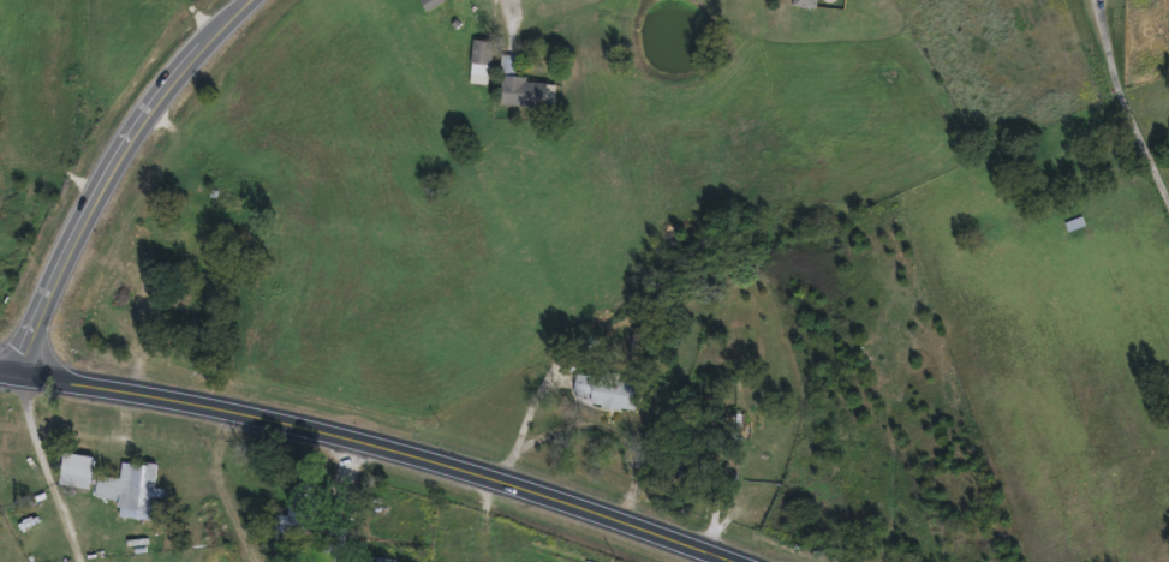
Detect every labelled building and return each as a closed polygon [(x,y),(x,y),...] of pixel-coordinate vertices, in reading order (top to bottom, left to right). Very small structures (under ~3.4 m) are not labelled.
[(471,80),(471,37),(491,37),(491,80),(471,80)] [(545,104),(501,101),(503,65),(513,66),(512,76),(548,78),(545,104)] [(1066,220),(1081,214),(1084,222),(1069,228),(1066,220)] [(636,408),(590,403),(591,391),(574,390),(577,372),(639,379),(636,408)] [(89,486),(59,483),(64,449),(93,454),(89,486)] [(96,473),(120,474),(121,459),(156,461),(155,484),(168,485),(166,519),(118,515),(119,497),(95,496),(96,473)] [(315,520),(305,520),(304,537),(275,536),(276,512),(288,513),(290,480),(317,482),(315,520)]
